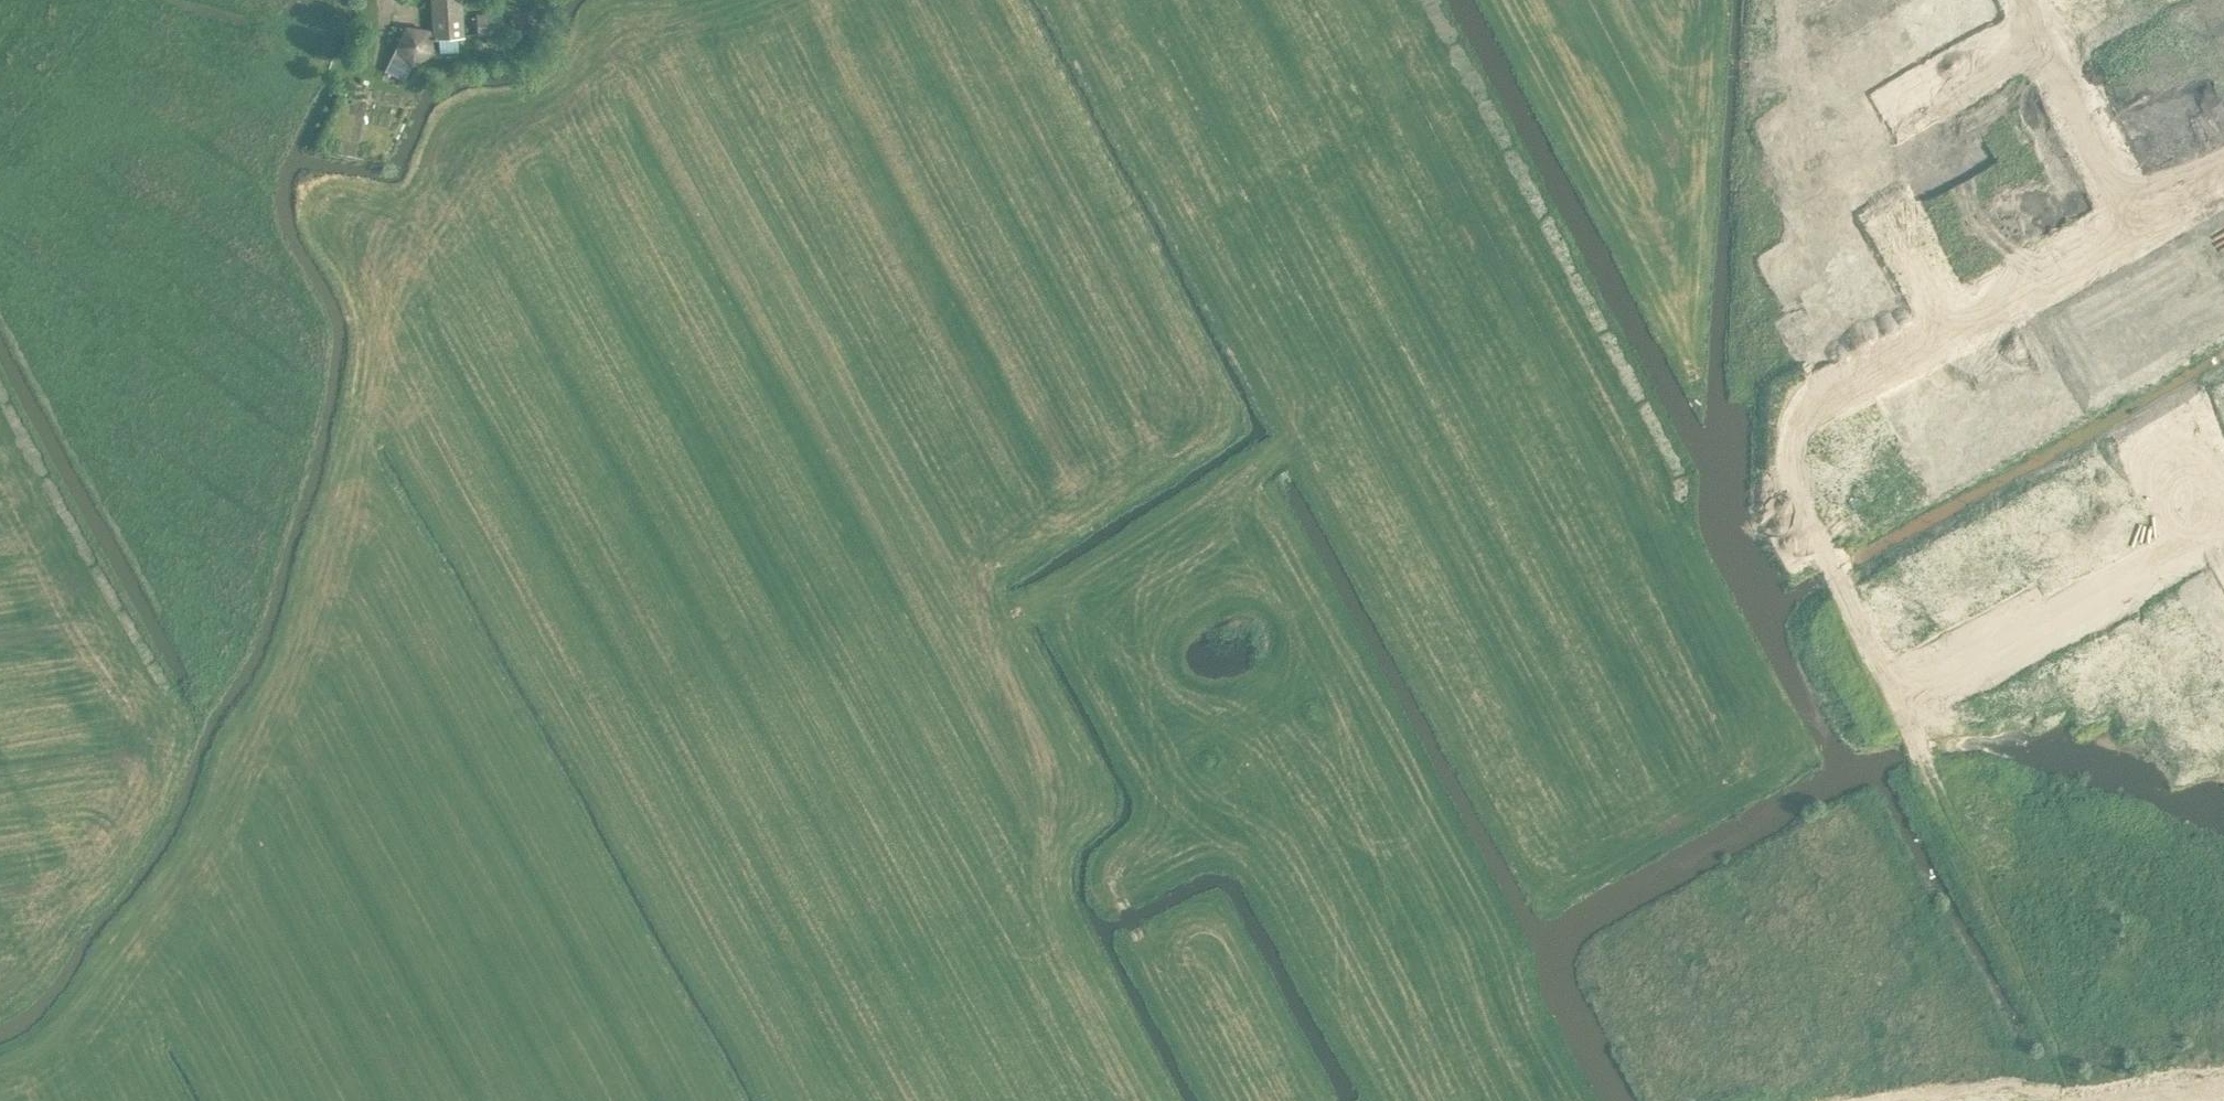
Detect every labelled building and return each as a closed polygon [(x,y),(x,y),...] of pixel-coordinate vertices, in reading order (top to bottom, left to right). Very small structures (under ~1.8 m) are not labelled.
[(434,40),(439,40),(440,52),(458,51),(457,38),(463,38),(460,0),(431,0),(434,40)] [(1791,14),(1805,39),(1792,47),(1808,75),(1932,5),(1929,0),(1816,0),(1791,14)] [(2127,5),(2084,28),(2098,53),(2140,29),(2127,5)] [(476,35),(503,33),(501,12),(474,14),(476,35)] [(427,30),(405,26),(384,70),(403,79),(411,63),(431,52),(427,30)] [(2140,29),(2098,53),(2111,77),(2154,53),(2140,29)] [(2201,29),(2193,33),(2200,45),(2208,41),(2201,29)] [(2193,33),(2185,38),(2192,50),(2200,45),(2193,33)] [(2187,80),(2163,93),(2186,136),(2211,123),(2187,80)] [(2213,88),(2219,100),(2223,97),(2223,89),(2221,83),(2213,88)] [(2027,88),(1984,112),(1998,136),(2006,131),(2031,118),(2040,112),(2027,88)] [(2163,93),(2139,107),(2162,148),(2186,136),(2163,93)] [(2031,118),(2006,131),(2029,173),(2054,159),(2031,118)] [(1997,167),(1986,174),(1990,182),(2002,176),(1997,167)] [(1910,168),(1902,172),(1908,184),(1916,180),(1910,168)] [(1956,200),(1947,205),(1951,213),(1960,208),(1956,200)] [(2026,201),(2018,205),(2024,215),(2032,211),(2026,201)] [(1947,205),(1937,211),(1941,218),(1951,213),(1947,205)] [(2015,217),(1990,230),(2010,265),(2034,252),(2015,217)] [(1967,243),(1943,256),(1962,291),(1987,278),(1967,243)] [(1851,249),(1842,253),(1849,265),(1857,261),(1851,249)] [(1881,304),(1873,308),(1879,320),(1888,315),(1881,304)] [(2182,313),(2174,318),(2181,329),(2189,325),(2182,313)] [(2174,318),(2166,322),(2173,334),(2181,329),(2174,318)] [(2097,360),(2089,365),(2096,377),(2104,372),(2097,360)] [(2089,365),(2081,369),(2088,381),(2096,377),(2089,365)] [(2012,407),(2004,412),(2011,424),(2019,419),(2012,407)] [(2004,412),(1996,416),(2003,428),(2011,424),(2004,412)] [(1866,463),(1865,464),(1870,472),(1884,497),(1889,506),(1890,505),(1914,492),(1890,450),(1866,463)] [(1928,454),(1919,459),(1926,471),(1934,466),(1928,454)] [(1919,459),(1911,463),(1918,475),(1926,471),(1919,459)] [(1870,472),(1829,494),(1843,519),(1884,497),(1870,472)]
